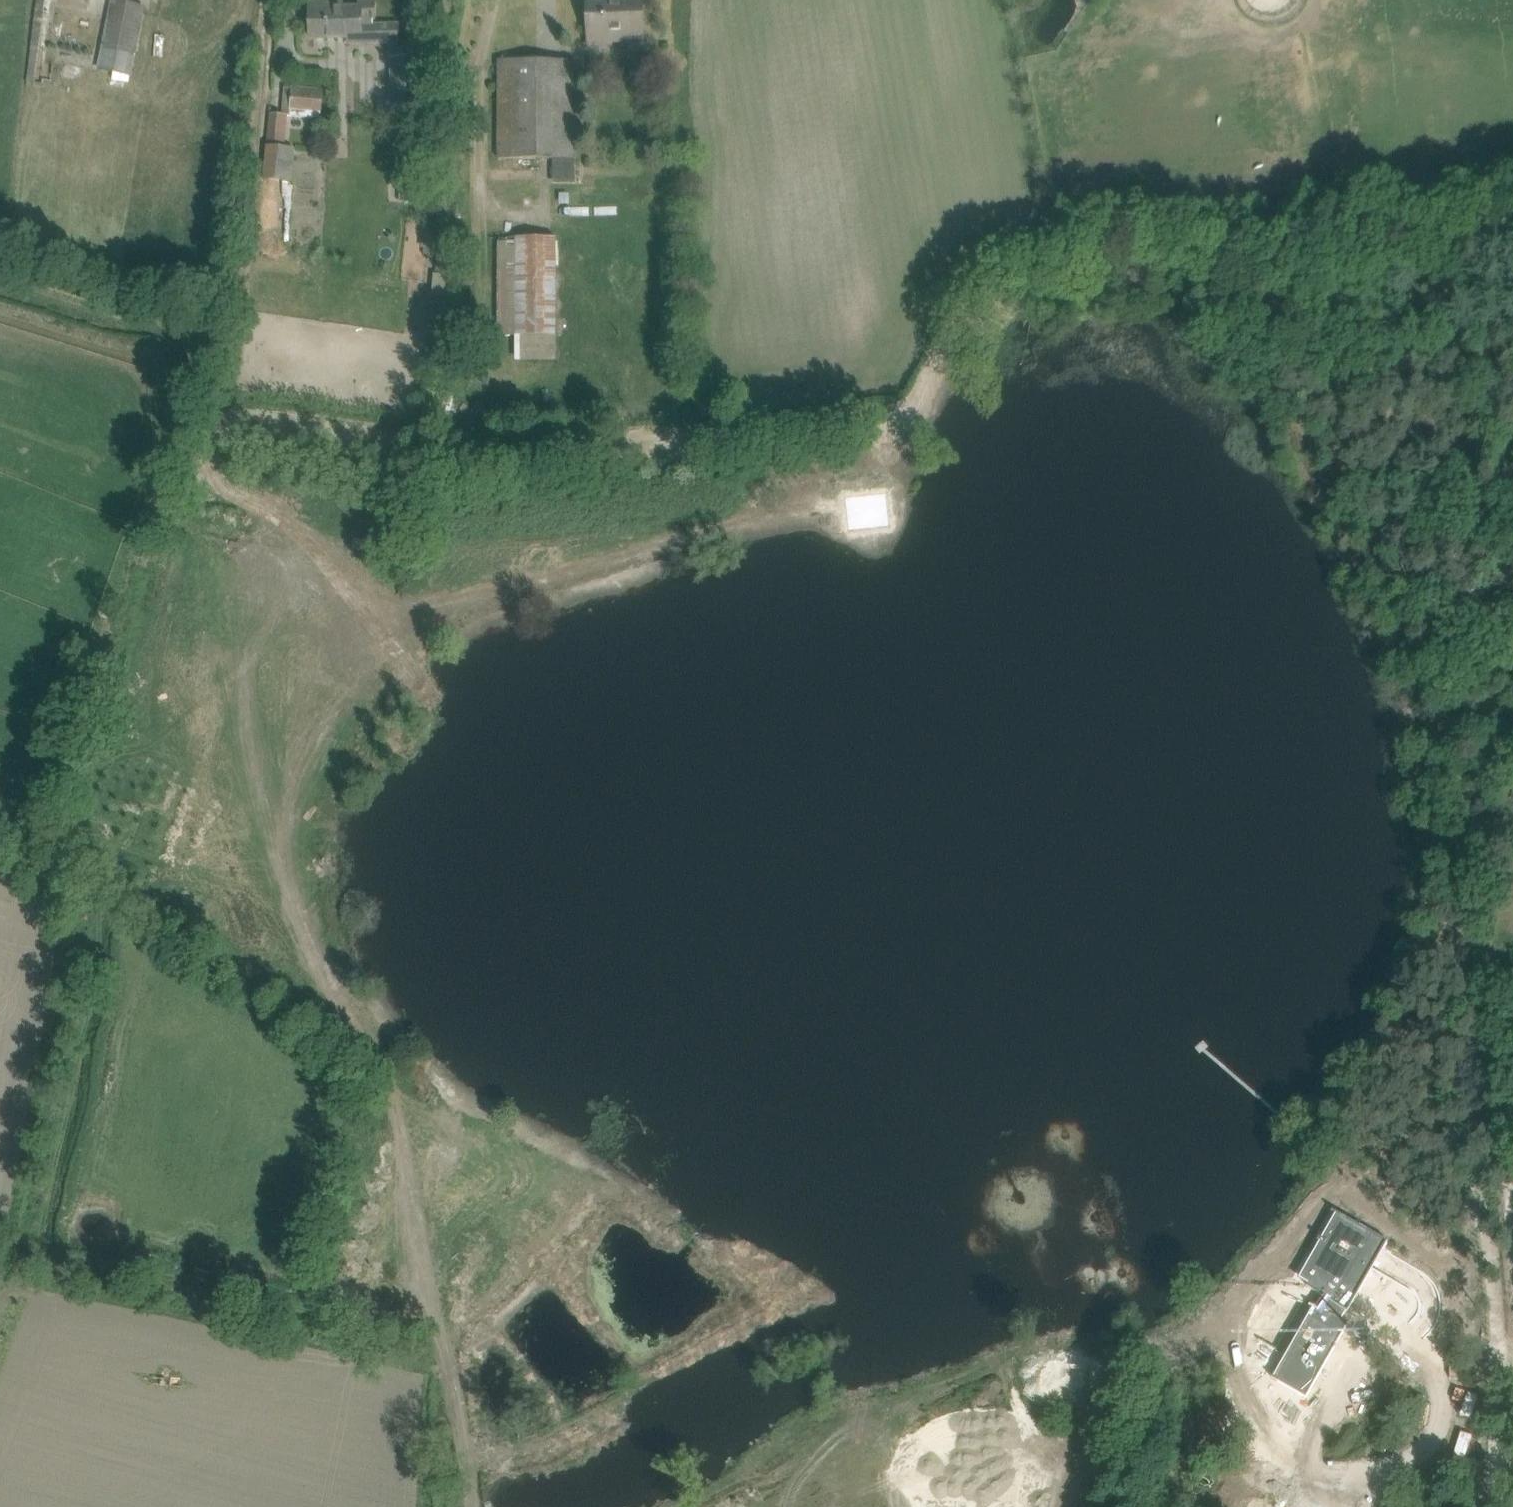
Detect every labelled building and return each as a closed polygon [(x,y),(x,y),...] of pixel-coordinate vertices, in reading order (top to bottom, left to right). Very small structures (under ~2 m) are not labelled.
[(26,81),(51,84),(54,63),(46,62),(53,0),(35,0),(26,81)] [(608,45),(608,42),(628,41),(629,44),(644,43),(643,0),(610,0),(610,3),(588,4),(589,45),(608,45)] [(112,1),(99,68),(131,74),(144,7),(112,1)] [(311,37),(347,36),(347,43),(379,42),(379,39),(397,38),(397,42),(398,42),(398,24),(362,25),(361,7),(332,8),(332,1),(311,2),(311,37)] [(398,56),(390,56),(391,106),(428,105),(427,88),(434,88),(433,46),(427,46),(427,45),(397,45),(398,56)] [(499,60),(499,80),(498,157),(553,158),(553,175),(576,175),(576,158),(576,61),(499,60)] [(323,90),(284,86),(282,113),(269,111),(263,177),(292,180),(295,146),(285,145),(288,114),(320,117),(321,110),(323,90)] [(498,235),(497,334),(556,334),(557,235),(498,235)] [(435,275),(433,294),(452,295),(453,277),(435,275)] [(1272,1375),(1271,1377),(1306,1397),(1349,1321),(1343,1318),(1347,1311),(1348,1312),(1388,1241),(1355,1222),(1332,1209),(1294,1277),(1322,1296),(1316,1307),(1276,1377),(1272,1375)] [(1251,1428),(1247,1502),(1279,1504),(1283,1430),(1251,1428)]
